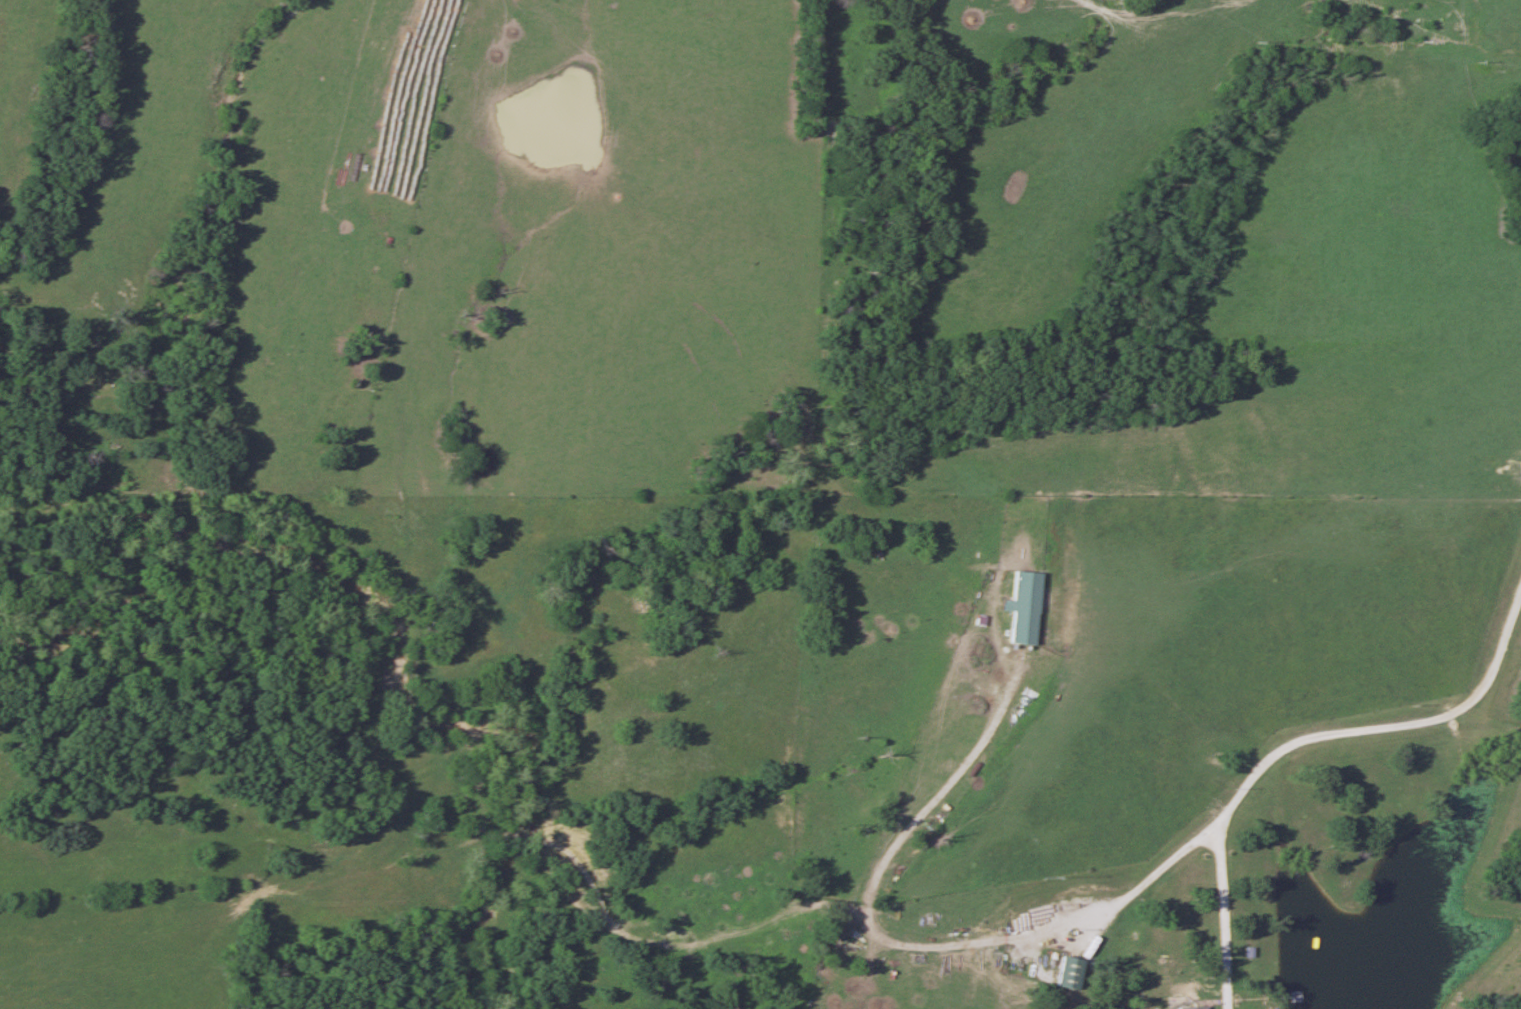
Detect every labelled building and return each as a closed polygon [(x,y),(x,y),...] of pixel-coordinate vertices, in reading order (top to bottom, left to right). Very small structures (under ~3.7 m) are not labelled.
[(998,612),(1008,612),(1006,645),(1035,646),(1038,573),(1000,572),(998,612)] [(1079,989),(1079,959),(1055,959),(1055,989),(1079,989)]
